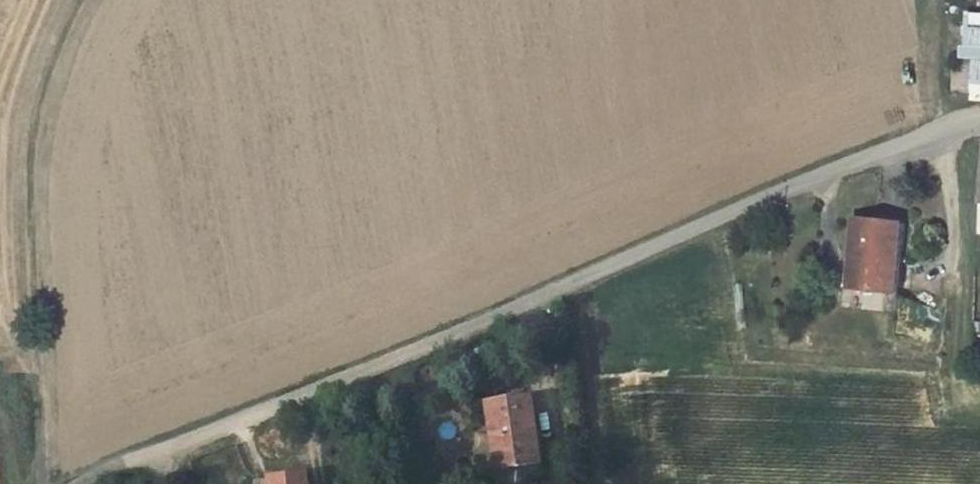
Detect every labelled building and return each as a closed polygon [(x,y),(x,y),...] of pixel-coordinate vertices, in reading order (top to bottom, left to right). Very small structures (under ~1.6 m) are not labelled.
[(896,293),(904,224),(861,219),(856,259),(862,259),(858,289),(896,293)] [(858,289),(862,259),(856,259),(851,258),(848,288),(858,289)] [(972,372),(979,372),(979,363),(972,362),(972,372)] [(539,465),(529,395),(486,401),(491,434),(495,433),(500,470),(510,469),(525,467),(539,465)] [(500,470),(495,433),(491,434),(496,471),(500,470)] [(526,479),(525,467),(510,469),(511,481),(526,479)]
